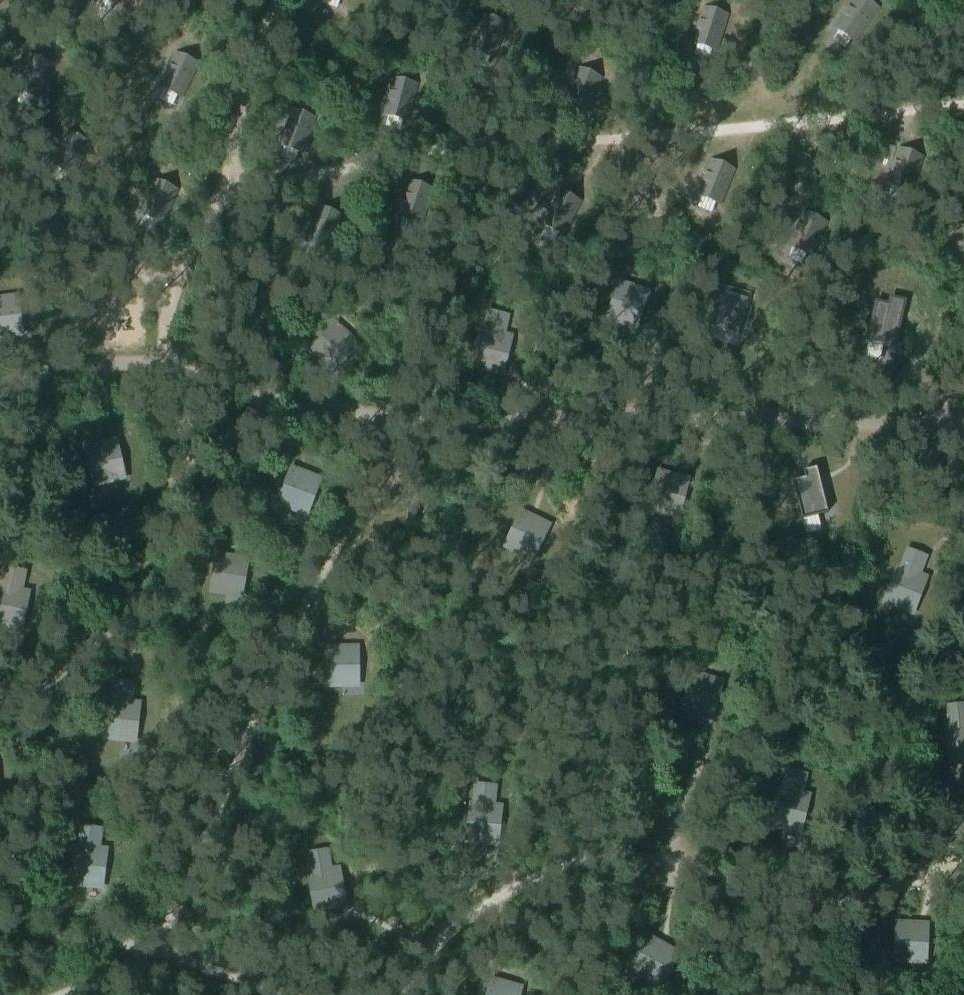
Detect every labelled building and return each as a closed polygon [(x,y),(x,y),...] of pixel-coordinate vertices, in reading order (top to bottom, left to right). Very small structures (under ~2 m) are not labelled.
[(876,7),(866,0),(855,0),(836,28),(855,40),(876,7)] [(716,48),(726,14),(706,8),(695,42),(716,48)] [(493,57),(504,22),(483,16),(472,51),(493,57)] [(39,101),(54,62),(30,53),(15,91),(39,101)] [(183,100),(201,64),(173,53),(160,88),(183,100)] [(585,110),(599,78),(579,69),(566,102),(585,110)] [(406,120),(416,84),(395,79),(386,115),(406,120)] [(302,152),(314,117),(292,111),(280,146),(302,152)] [(74,178),(91,142),(68,132),(50,167),(74,178)] [(909,190),(921,156),(900,150),(888,184),(909,190)] [(719,202),(733,169),(713,161),(699,194),(719,202)] [(163,225),(179,188),(155,179),(139,215),(163,225)] [(420,223),(431,188),(411,182),(399,217),(420,223)] [(562,233),(579,202),(559,191),(544,224),(562,233)] [(327,249),(340,216),(320,208),(306,241),(327,249)] [(810,254),(826,221),(805,213),(790,245),(810,254)] [(641,321),(651,291),(618,280),(604,319),(621,326),(625,315),(641,321)] [(9,339),(8,327),(23,326),(19,294),(0,297),(0,339),(9,339)] [(900,331),(906,302),(872,294),(863,335),(881,339),(884,327),(900,331)] [(722,297),(711,340),(738,347),(747,311),(738,309),(740,302),(722,297)] [(505,334),(510,314),(487,308),(483,328),(480,328),(470,368),(488,373),(490,362),(506,365),(513,336),(505,334)] [(341,368),(362,345),(336,321),(307,352),(322,365),(329,356),(341,368)] [(93,487),(111,483),(108,472),(126,469),(118,439),(84,446),(93,487)] [(312,507),(323,479),(290,466),(275,505),(292,512),(296,501),(312,507)] [(683,508),(691,478),(656,470),(646,510),(664,515),(667,503),(683,508)] [(539,552),(552,525),(520,510),(501,548),(519,555),(524,545),(539,552)] [(920,574),(927,556),(906,547),(899,566),(897,565),(881,604),(898,611),(902,599),(918,605),(928,577),(920,574)] [(246,588),(250,558),(216,552),(208,594),(227,597),(230,585),(246,588)] [(27,570),(4,566),(0,585),(0,628),(7,629),(9,618),(26,621),(31,592),(23,590),(27,570)] [(344,688),(343,676),(360,676),(359,645),(324,646),(324,687),(344,688)] [(716,709),(724,681),(692,671),(679,712),(696,717),(700,706),(716,709)] [(133,701),(135,682),(112,679),(110,698),(107,698),(102,740),(121,742),(122,730),(139,732),(141,702),(133,701)] [(945,704),(947,724),(944,724),(949,767),(963,764),(963,702),(945,704)] [(804,792),(808,773),(785,767),(781,786),(779,786),(767,826),(786,831),(788,820),(805,823),(811,793),(804,792)] [(495,804),(497,786),(474,783),(472,801),(468,801),(464,843),(483,845),(484,833),(501,835),(503,805),(495,804)] [(100,847),(103,827),(80,824),(77,844),(74,844),(69,885),(88,888),(89,876),(105,878),(110,848),(100,847)] [(332,867),(329,848),(306,852),(309,871),(306,872),(312,914),(332,911),(329,898),(346,896),(341,866),(332,867)] [(928,953),(930,923),(895,921),(893,963),(911,964),(912,952),(928,953)] [(667,980),(680,953),(650,936),(630,973),(647,982),(652,972),(667,980)] [(524,986),(490,977),(485,994),(522,994),(524,986)]
